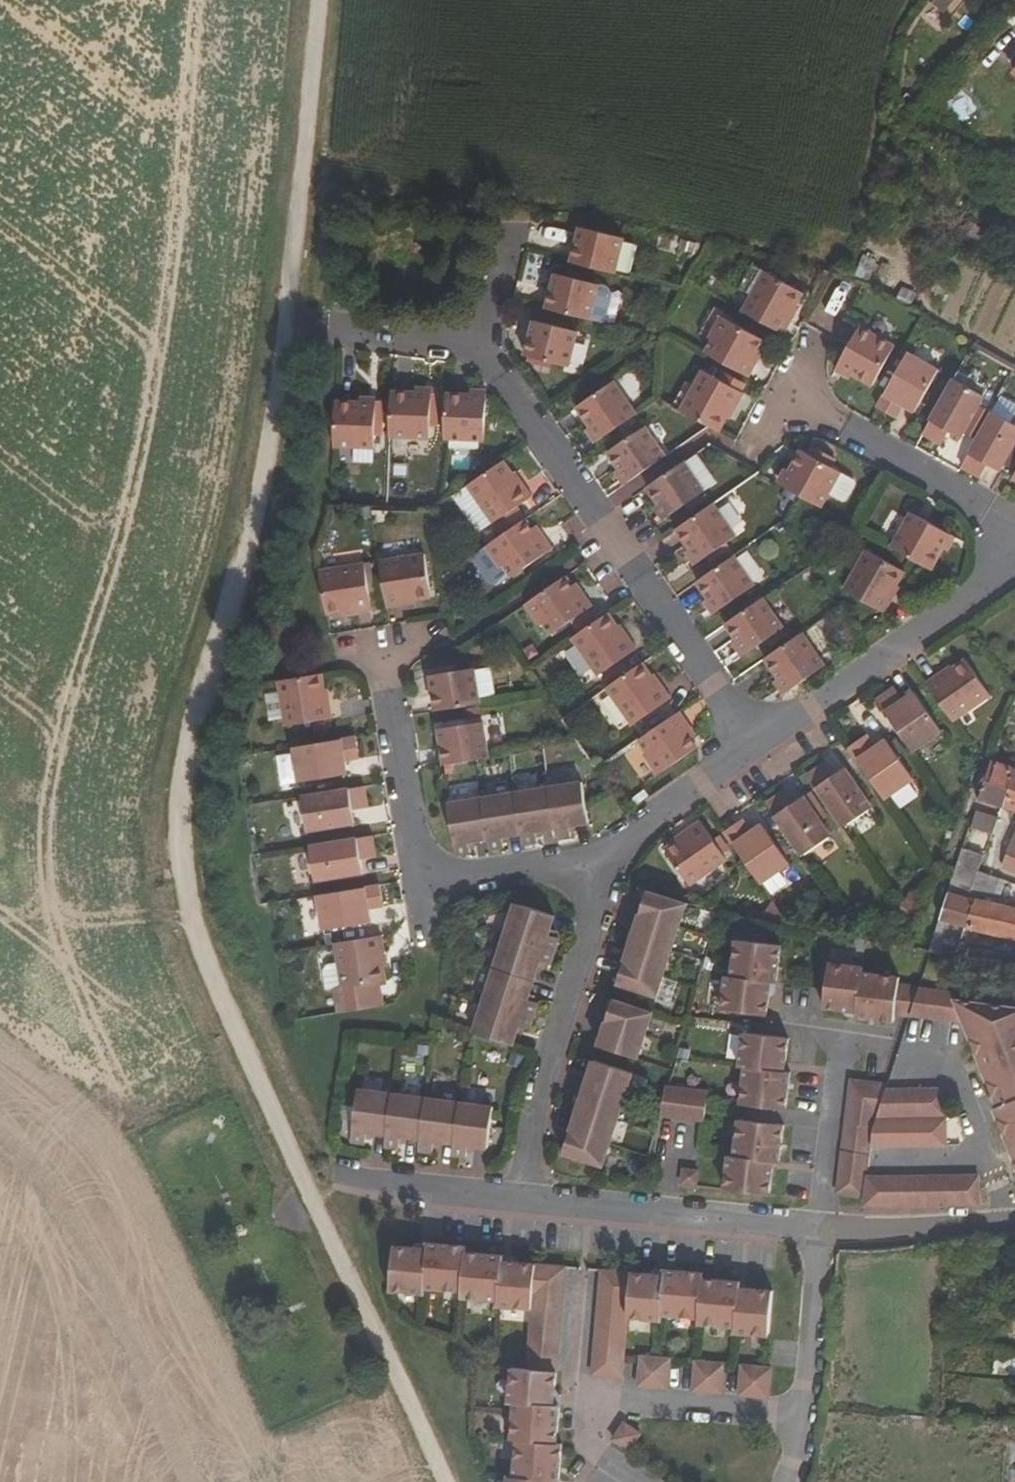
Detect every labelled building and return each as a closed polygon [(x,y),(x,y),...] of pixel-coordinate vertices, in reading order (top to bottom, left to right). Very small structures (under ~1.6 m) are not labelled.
[(954,0),(931,0),(944,11),(954,0)] [(568,262),(611,273),(620,238),(576,227),(568,262)] [(740,310),(782,333),(790,319),(786,316),(799,293),(762,272),(740,310)] [(545,309),(589,320),(597,285),(554,274),(545,309)] [(705,351),(748,376),(755,362),(750,360),(762,338),(720,315),(707,337),(712,340),(705,351)] [(523,356),(566,367),(575,333),(533,322),(523,356)] [(869,386),(891,347),(857,328),(835,367),(869,386)] [(889,415),(896,403),(912,412),(937,368),(907,351),(876,407),(889,415)] [(742,393),(701,370),(680,410),(710,426),(718,431),(732,404),(735,406),(742,393)] [(923,433),(936,441),(943,428),(959,437),(983,394),(953,378),(923,433)] [(599,441),(636,414),(613,381),(575,408),(599,441)] [(392,391),(390,436),(430,438),(432,393),(392,391)] [(447,394),(445,439),(484,440),(486,396),(447,394)] [(374,451),(376,405),(337,403),(335,449),(374,451)] [(981,462),(998,471),(1014,439),(1014,424),(992,411),(960,467),(973,474),(981,462)] [(628,483),(666,457),(645,427),(607,453),(628,483)] [(827,493),(839,500),(844,499),(853,482),(852,478),(800,450),(780,485),(796,494),(819,507),(827,493)] [(667,516),(706,490),(686,461),(648,488),(667,516)] [(491,524),(531,496),(523,484),(519,487),(502,463),(465,488),(491,524)] [(699,562),(737,535),(715,503),(677,529),(699,562)] [(893,548),(933,571),(952,535),(912,513),(893,548)] [(498,569),(502,566),(510,578),(552,549),(543,537),(538,540),(524,520),(484,548),(498,569)] [(843,590),(884,614),(892,599),(888,597),(902,570),(865,550),(843,590)] [(402,601),(432,596),(425,554),(379,561),(387,608),(403,606),(402,601)] [(718,611),(756,585),(736,555),(698,581),(718,611)] [(320,571),(327,614),(356,609),(357,614),(373,611),(364,564),(320,571)] [(538,626),(542,623),(550,636),(592,607),(583,594),(578,598),(564,578),(524,607),(538,626)] [(747,653),(784,627),(764,598),(727,623),(747,653)] [(597,676),(637,648),(628,636),(625,638),(608,615),(572,639),(597,676)] [(802,632),(765,658),(787,690),(825,664),(802,632)] [(958,655),(946,663),(948,667),(927,682),(956,723),(978,708),(975,705),(987,697),(958,655)] [(443,710),(490,702),(486,678),(483,678),(481,664),(430,672),(433,687),(439,686),(443,710)] [(662,686),(659,688),(643,664),(606,689),(631,726),(671,698),(662,686)] [(285,726),(333,718),(331,704),(327,705),(322,674),(278,682),(285,726)] [(914,691),(897,702),(890,691),(878,699),(913,750),(942,730),(914,691)] [(681,712),(641,740),(650,753),(645,756),(659,776),(699,749),(685,728),(689,725),(681,712)] [(442,741),(447,740),(451,764),(499,756),(495,731),(491,731),(489,716),(439,725),(442,741)] [(299,781),(347,774),(344,755),(359,753),(356,737),(295,747),(299,781)] [(886,799),(914,779),(887,740),(870,751),(862,739),(850,747),(886,799)] [(1014,767),(992,760),(979,799),(1001,806),(1014,767)] [(844,826),(872,807),(846,768),(829,779),(821,767),(808,776),(844,826)] [(1014,767),(1001,806),(1014,811),(1014,767)] [(561,837),(574,835),(573,831),(572,824),(581,822),(592,820),(586,782),(553,787),(559,826),(561,837)] [(352,804),(366,802),(364,787),(302,797),(308,831),(355,824),(352,804)] [(526,843),(540,840),(540,837),(539,829),(547,828),(559,826),(553,787),(519,792),(525,831),(526,843)] [(493,849),(508,846),(507,842),(506,835),(514,833),(525,831),(519,792),(486,797),(491,837),(493,849)] [(805,795),(788,808),(780,796),(768,804),(804,855),(832,835),(805,795)] [(460,855),(473,853),(472,847),(471,840),(478,839),(491,837),(486,797),(452,802),(460,855)] [(977,810),(971,828),(992,834),(998,817),(977,810)] [(572,824),(573,831),(582,829),(581,822),(572,824)] [(708,877),(729,862),(701,822),(681,835),(678,831),(664,841),(692,882),(705,873),(708,877)] [(727,832),(763,883),(791,863),(764,824),(747,836),(739,824),(727,832)] [(539,829),(540,837),(548,835),(547,828),(539,829)] [(506,835),(507,842),(515,841),(514,833),(506,835)] [(1002,867),(1014,872),(1014,835),(1002,867)] [(360,853),(374,851),(372,836),(310,846),(316,881),(363,873),(360,853)] [(956,871),(950,891),(970,897),(979,871),(984,855),(963,849),(956,871)] [(959,951),(967,928),(1014,940),(1014,904),(1005,902),(1004,904),(985,900),(987,890),(1002,895),(1007,881),(979,871),(970,897),(950,891),(933,945),(955,950),(959,951)] [(367,902),(382,900),(380,885),(318,896),(324,930),(371,922),(367,902)] [(650,890),(644,888),(641,896),(647,898),(650,890)] [(643,912),(682,924),(688,903),(650,890),(647,898),(643,912)] [(517,900),(508,932),(559,948),(562,936),(557,934),(551,932),(553,926),(557,914),(517,900)] [(638,927),(635,936),(673,949),(682,924),(643,912),(638,927)] [(638,927),(632,926),(627,941),(633,942),(635,936),(638,927)] [(549,961),(554,963),(559,948),(508,932),(497,966),(537,978),(541,966),(543,959),(549,961)] [(380,950),(385,949),(382,936),(336,944),(343,986),(333,988),(338,1013),(382,1005),(378,981),(385,980),(380,950)] [(633,942),(628,958),(666,971),(673,949),(635,936),(633,942)] [(783,945),(738,938),(732,975),(728,974),(723,1008),(768,1014),(772,980),(778,981),(783,945)] [(934,951),(954,954),(955,950),(933,945),(931,951),(934,951)] [(658,995),(666,971),(628,958),(622,974),(620,983),(658,995)] [(335,960),(324,961),(327,986),(338,985),(335,960)] [(863,964),(829,960),(824,1005),(841,1007),(859,1009),(858,1015),(894,1019),(895,1014),(899,981),(900,974),(863,970),(863,964)] [(537,1014),(541,1001),(536,1000),(531,998),(534,990),(537,978),(497,966),(487,998),(537,1014)] [(617,973),(614,981),(620,983),(622,974),(617,973)] [(899,981),(895,1014),(913,1016),(913,1015),(922,988),(923,984),(899,981)] [(958,1000),(956,993),(922,988),(913,1015),(967,1022),(979,1054),(1014,1053),(1014,1007),(958,1000)] [(531,998),(536,1000),(539,991),(534,990),(531,998)] [(610,995),(607,1004),(613,1006),(616,998),(610,995)] [(477,1030),(516,1042),(520,1031),(522,1024),(528,1026),(533,1027),(537,1014),(487,998),(477,1030)] [(649,1034),(656,1011),(616,998),(613,1006),(609,1020),(649,1034)] [(848,1015),(849,1015),(849,1014),(858,1015),(859,1009),(841,1007),(848,1015)] [(601,1044),(641,1057),(649,1034),(609,1020),(604,1035),(601,1044)] [(792,1073),(785,1072),(790,1037),(745,1031),(740,1066),(747,1067),(742,1103),(750,1104),(780,1109),(787,1110),(792,1073)] [(594,1042),(601,1044),(604,1035),(597,1033),(594,1042)] [(979,1054),(980,1059),(987,1057),(993,1074),(987,1075),(999,1107),(996,1108),(1001,1121),(1014,1119),(1014,1053),(979,1054)] [(590,1056),(587,1064),(593,1066),(595,1058),(590,1056)] [(593,1066),(588,1081),(629,1095),(636,1072),(595,1058),(593,1066)] [(890,1082),(850,1078),(848,1093),(886,1097),(888,1088),(890,1082)] [(582,1098),(580,1105),(621,1119),(629,1095),(588,1081),(582,1098)] [(679,1092),(696,1095),(697,1089),(680,1087),(679,1092)] [(948,1130),(947,1088),(888,1088),(886,1097),(881,1111),(876,1125),(925,1134),(948,1130)] [(354,1138),(367,1140),(368,1136),(368,1131),(376,1132),(390,1133),(395,1093),(361,1089),(354,1138)] [(708,1097),(709,1090),(697,1089),(696,1095),(708,1097)] [(666,1090),(662,1115),(676,1116),(679,1092),(666,1090)] [(696,1095),(679,1092),(676,1116),(692,1118),(696,1095)] [(395,1093),(390,1133),(388,1143),(403,1145),(403,1141),(404,1135),(411,1136),(425,1138),(429,1097),(395,1093)] [(881,1111),(886,1097),(848,1093),(847,1107),(881,1111)] [(696,1095),(692,1118),(706,1120),(708,1097),(696,1095)] [(582,1098),(577,1096),(571,1111),(577,1113),(580,1105),(582,1098)] [(424,1148),(436,1149),(436,1144),(437,1139),(444,1140),(457,1142),(463,1102),(429,1097),(425,1138),(424,1148)] [(478,1145),(491,1146),(496,1106),(463,1102),(457,1142),(456,1152),(469,1154),(470,1149),(471,1144),(478,1145)] [(748,1119),(778,1123),(780,1109),(750,1104),(748,1119)] [(577,1113),(572,1129),(613,1143),(621,1119),(580,1105),(577,1113)] [(874,1125),(876,1125),(881,1111),(847,1107),(846,1120),(851,1121),(874,1125)] [(774,1160),(780,1161),(785,1124),(778,1123),(748,1119),(741,1118),(736,1155),(730,1154),(725,1188),(769,1194),(774,1160)] [(1014,1137),(1014,1139),(1014,1119),(1001,1121),(1008,1138),(1014,1137)] [(871,1146),(948,1146),(948,1130),(925,1134),(876,1125),(874,1125),(871,1146)] [(572,1129),(567,1144),(564,1152),(605,1166),(613,1143),(572,1129)] [(681,1183),(697,1184),(699,1171),(683,1169),(681,1183)] [(868,1176),(864,1206),(980,1205),(980,1175),(868,1176)] [(504,1302),(503,1308),(535,1310),(535,1308),(536,1294),(537,1279),(539,1263),(519,1261),(506,1260),(507,1255),(469,1252),(470,1245),(432,1242),(431,1248),(414,1247),(398,1245),(393,1291),(427,1294),(427,1289),(465,1292),(464,1297),(504,1302)] [(539,1263),(537,1279),(568,1282),(569,1266),(539,1263)] [(603,1269),(602,1285),(633,1288),(635,1272),(603,1269)] [(670,1269),(669,1275),(652,1273),(635,1272),(633,1288),(632,1302),(630,1318),(630,1319),(666,1322),(666,1316),(703,1320),(702,1325),(741,1329),(740,1333),(771,1336),(776,1289),(744,1286),(745,1282),(706,1278),(706,1272),(670,1269)] [(537,1279),(536,1294),(567,1297),(568,1282),(537,1279)] [(602,1285),(601,1299),(632,1302),(633,1288),(602,1285)] [(536,1294),(535,1308),(565,1311),(567,1297),(536,1294)] [(601,1299),(599,1315),(630,1318),(632,1302),(601,1299)] [(564,1325),(565,1311),(535,1308),(535,1310),(534,1322),(564,1325)] [(599,1315),(598,1329),(629,1332),(630,1319),(630,1318),(599,1315)] [(534,1322),(532,1338),(563,1341),(564,1325),(534,1322)] [(598,1329),(596,1344),(628,1347),(629,1332),(598,1329)] [(532,1338),(531,1354),(561,1357),(563,1341),(532,1338)] [(596,1344),(595,1359),(626,1362),(628,1347),(596,1344)] [(531,1354),(529,1370),(560,1373),(561,1357),(531,1354)] [(638,1387),(655,1388),(657,1358),(640,1357),(638,1387)] [(655,1388),(671,1390),(673,1360),(657,1358),(655,1388)] [(593,1376),(624,1379),(626,1362),(595,1359),(593,1376)] [(695,1391),(711,1393),(713,1363),(697,1362),(695,1391)] [(711,1393),(726,1394),(728,1364),(713,1363),(711,1393)] [(740,1395),(755,1396),(757,1366),(743,1365),(740,1395)] [(755,1396),(771,1397),(773,1368),(757,1366),(755,1396)] [(556,1481),(563,1481),(566,1443),(559,1443),(563,1406),(557,1405),(558,1395),(560,1373),(529,1370),(515,1369),(512,1401),(518,1402),(514,1439),(520,1439),(517,1477),(511,1477),(510,1481),(556,1481)] [(616,1439),(632,1449),(644,1432),(627,1421),(616,1439)]
